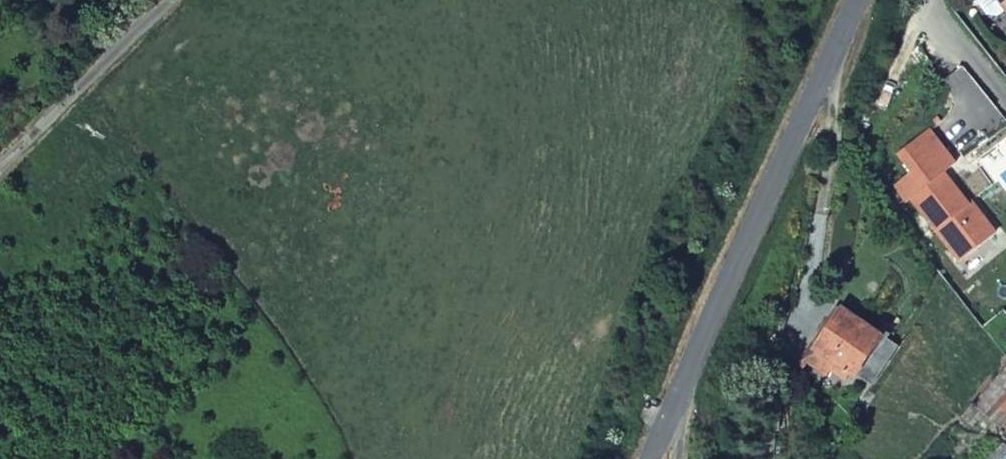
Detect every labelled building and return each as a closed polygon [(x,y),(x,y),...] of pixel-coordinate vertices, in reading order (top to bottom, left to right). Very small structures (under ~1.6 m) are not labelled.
[(909,189),(957,251),(994,224),(980,205),(977,207),(943,163),(955,154),(930,121),(898,145),(912,164),(894,177),(905,192),(909,189)] [(843,301),(816,338),(869,378),(898,339),(843,301)]
